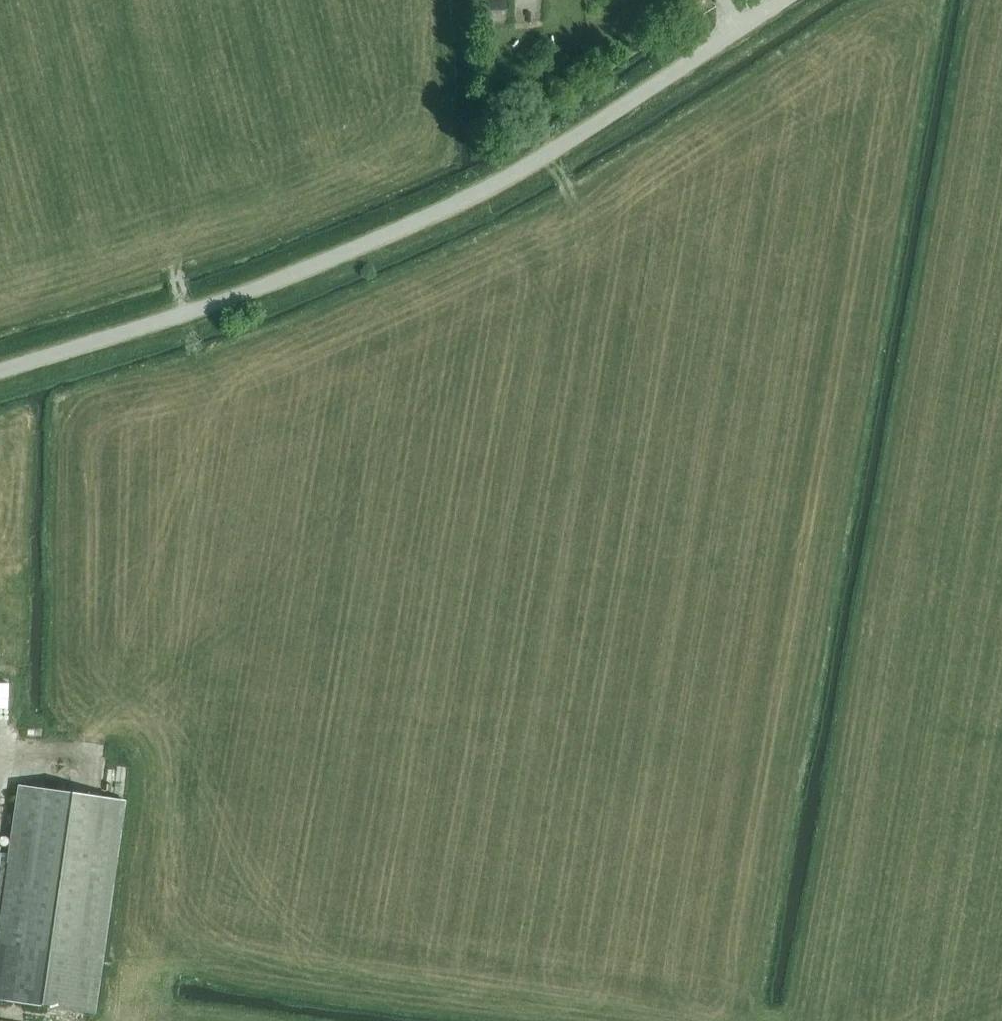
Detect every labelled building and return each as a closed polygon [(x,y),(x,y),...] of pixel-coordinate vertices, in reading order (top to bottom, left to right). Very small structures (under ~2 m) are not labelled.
[(0,853),(0,1000),(98,1013),(126,802),(19,787),(10,854),(0,853)]
